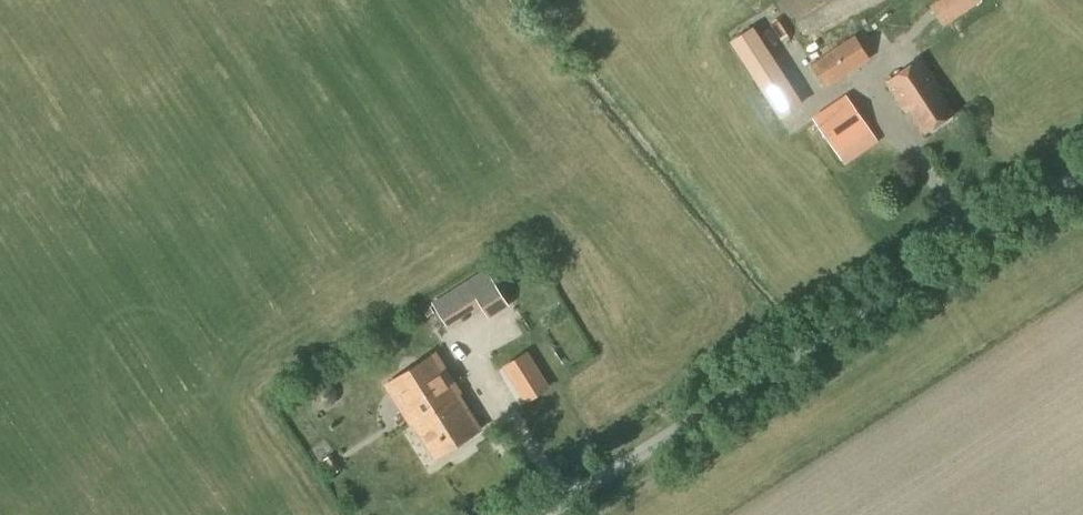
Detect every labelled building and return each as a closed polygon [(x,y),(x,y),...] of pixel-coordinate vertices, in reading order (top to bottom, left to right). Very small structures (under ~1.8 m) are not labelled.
[(981,1),(980,0),(937,0),(929,6),(943,27),(981,1)] [(731,41),(780,118),(807,101),(756,25),(731,41)] [(825,89),(870,59),(854,35),(809,64),(825,89)] [(954,115),(938,90),(941,88),(921,57),(885,81),(906,112),(909,110),(925,135),(954,115)] [(836,151),(869,127),(845,94),(812,118),(836,151)] [(485,268),(465,281),(488,319),(509,306),(485,268)] [(441,393),(458,382),(437,350),(392,379),(418,419),(425,415),(422,410),(443,397),(441,393)] [(525,404),(550,388),(527,351),(502,366),(525,404)] [(425,415),(418,419),(441,454),(485,425),(458,382),(441,393),(443,397),(422,410),(425,415)] [(332,475),(340,470),(331,455),(323,460),(332,475)]
